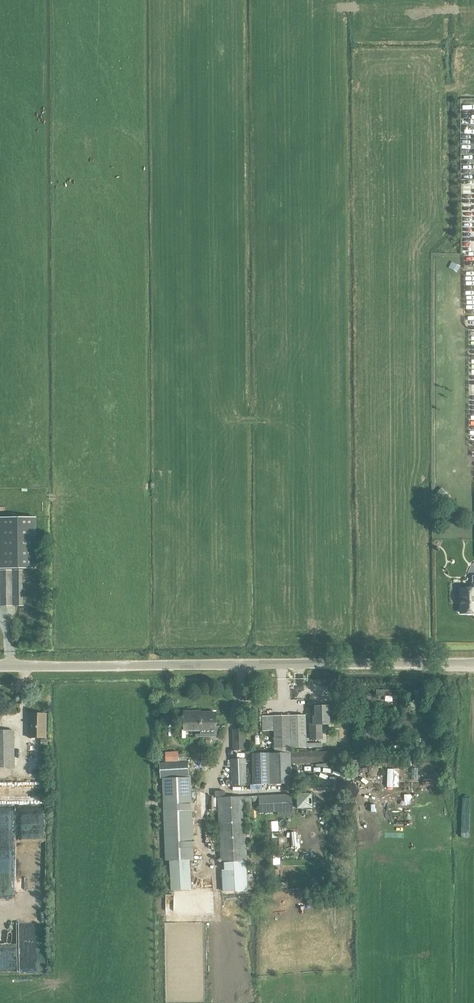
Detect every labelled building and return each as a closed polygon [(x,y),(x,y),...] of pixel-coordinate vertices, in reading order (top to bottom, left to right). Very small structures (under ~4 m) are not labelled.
[(442,489),(437,493),(444,500),(449,496),(442,489)] [(0,569),(36,568),(36,518),(0,519),(0,547),(0,569)] [(1,606),(26,607),(26,570),(0,570),(1,606)] [(471,583),(471,589),(461,589),(461,613),(473,613),(473,583),(471,583)] [(322,725),(330,724),(330,706),(315,707),(315,717),(313,717),(313,724),(310,724),(310,739),(323,739),(322,725)] [(197,736),(217,736),(216,713),(197,713),(197,712),(184,712),(185,731),(197,731),(197,736)] [(46,738),(47,714),(29,714),(29,738),(46,738)] [(274,731),(274,748),(307,748),(306,715),(262,716),(262,731),(274,731)] [(234,751),(246,750),(245,729),(233,730),(234,751)] [(15,767),(14,731),(0,731),(0,767),(15,767)] [(166,761),(178,761),(178,755),(178,752),(165,752),(166,761)] [(251,754),(251,785),(292,784),(291,763),(291,753),(274,753),(251,754)] [(232,786),(247,785),(246,759),(231,759),(232,786)] [(203,868),(190,868),(190,860),(193,860),(190,778),(189,778),(188,762),(160,763),(160,778),(163,778),(166,861),(169,861),(170,875),(170,891),(191,890),(191,874),(203,874),(203,868)] [(391,780),(401,781),(401,771),(391,770),(391,780)] [(298,807),(313,807),(312,792),(298,792),(298,807)] [(292,794),(219,798),(222,863),(225,863),(225,870),(222,870),(223,892),(247,891),(243,807),(248,807),(248,802),(260,801),(260,812),(293,810),(292,794)] [(46,958),(31,958),(32,970),(47,969),(46,958)]
